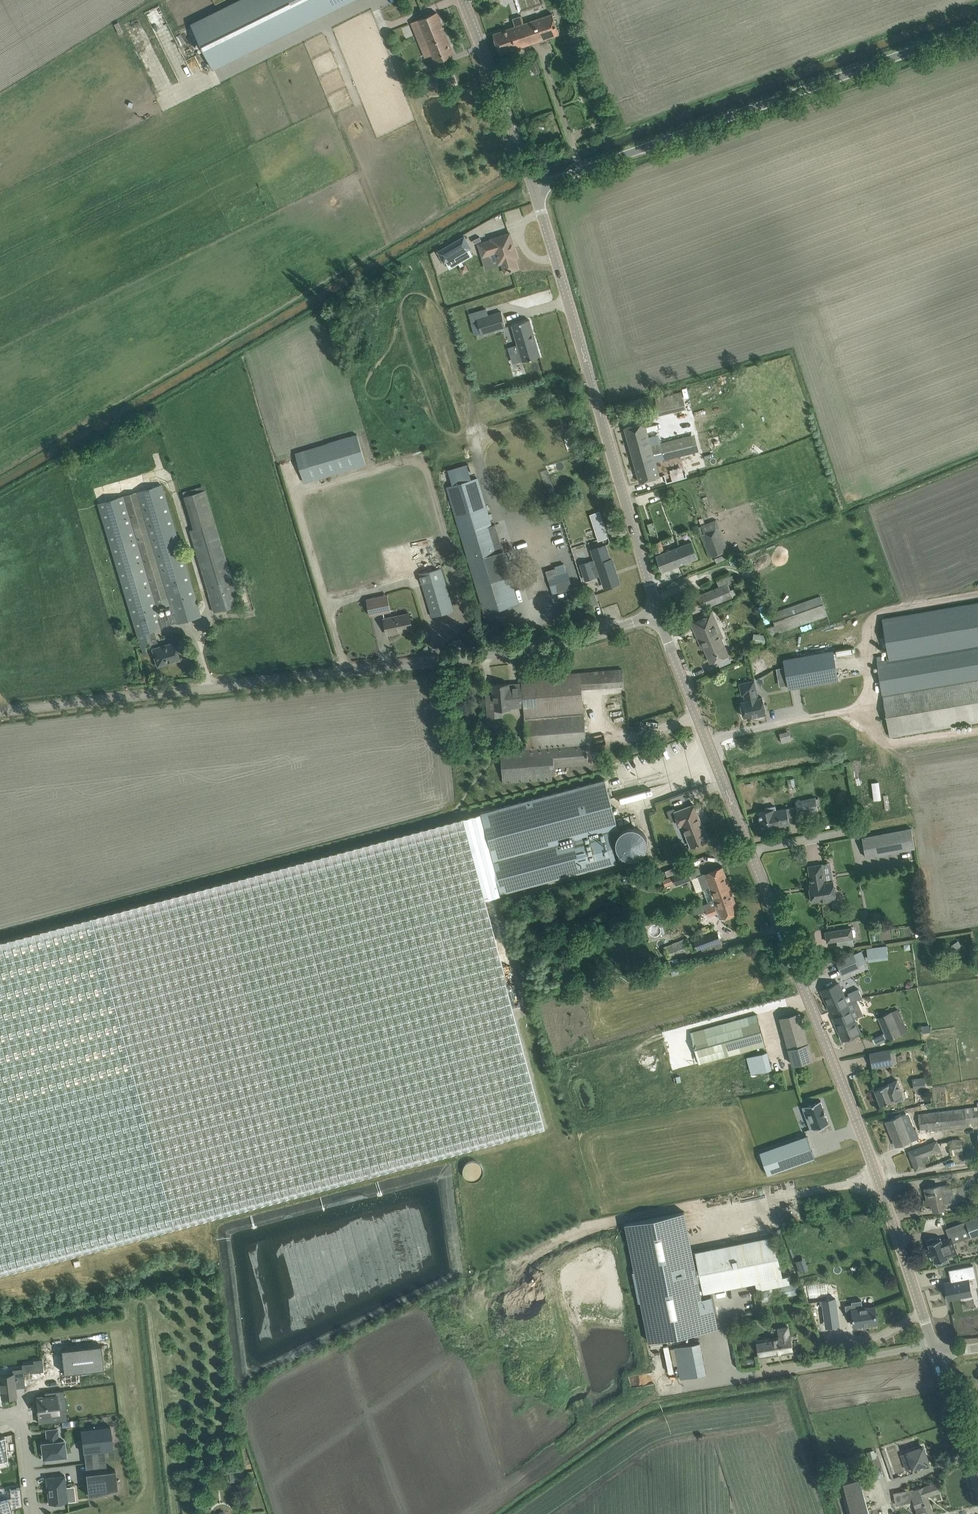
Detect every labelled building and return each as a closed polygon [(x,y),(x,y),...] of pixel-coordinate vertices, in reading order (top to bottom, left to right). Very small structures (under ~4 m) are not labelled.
[(214,68),(353,0),(238,0),(192,23),(214,68)] [(437,12),(411,22),(422,48),(429,45),(432,54),(435,62),(454,55),(437,12)] [(560,33),(554,13),(525,23),(522,15),(513,19),(515,26),(493,34),(500,54),(560,33)] [(572,40),(580,37),(575,22),(567,25),(572,40)] [(580,84),(587,82),(585,78),(592,75),(587,63),(574,68),(580,84)] [(422,90),(439,83),(434,72),(417,80),(422,90)] [(447,88),(458,84),(455,75),(443,79),(447,88)] [(518,257),(510,233),(491,238),(492,239),(479,243),(483,256),(496,252),(499,263),(502,262),(502,264),(505,273),(518,269),(515,258),(518,257)] [(438,251),(444,263),(471,248),(464,236),(438,251)] [(467,321),(472,336),(496,329),(492,314),(467,321)] [(523,361),(540,355),(530,319),(512,325),(523,361)] [(634,425),(625,428),(640,482),(660,476),(656,461),(665,458),(665,459),(695,452),(691,435),(651,445),(645,422),(634,425)] [(305,483),(366,464),(357,434),(296,452),(305,483)] [(478,477),(447,487),(485,613),(515,604),(515,603),(519,602),(495,524),(492,525),(478,477)] [(122,496),(98,503),(105,524),(134,621),(142,647),(145,646),(151,644),(158,642),(154,630),(162,627),(176,622),(176,623),(201,616),(198,606),(162,484),(136,492),(122,496)] [(214,612),(239,604),(216,524),(206,490),(183,496),(192,530),(190,531),(211,602),(214,612)] [(600,511),(590,514),(598,541),(609,538),(600,511)] [(709,557),(728,550),(725,542),(721,531),(717,519),(702,525),(704,532),(701,534),(709,557)] [(652,522),(647,524),(651,535),(656,534),(652,522)] [(656,552),(664,549),(661,540),(652,544),(656,552)] [(662,571),(698,557),(692,542),(656,555),(662,571)] [(581,564),(583,570),(586,580),(595,577),(594,576),(601,574),(605,587),(619,582),(612,559),(611,558),(610,558),(606,545),(591,549),(595,559),(589,561),(581,564)] [(555,568),(546,571),(553,593),(559,591),(572,588),(568,571),(567,571),(557,574),(555,568)] [(441,569),(420,575),(429,607),(432,616),(453,610),(450,600),(445,581),(441,569)] [(731,590),(728,583),(735,580),(732,575),(717,581),(720,587),(688,600),(693,612),(719,601),(737,594),(734,588),(731,590)] [(371,615),(383,612),(391,611),(388,594),(367,599),(371,615)] [(771,635),(778,632),(827,615),(821,596),(771,613),(775,625),(768,627),(771,635)] [(882,618),(888,653),(889,655),(889,660),(919,654),(977,644),(977,602),(882,618)] [(728,654),(721,637),(723,637),(711,611),(691,620),(703,648),(705,648),(711,662),(728,654)] [(413,629),(411,619),(409,613),(384,619),(388,634),(401,631),(401,630),(412,627),(412,629),(413,629)] [(759,634),(758,643),(765,644),(766,635),(759,634)] [(157,666),(180,659),(174,642),(152,649),(157,666)] [(877,662),(883,696),(977,679),(977,644),(919,654),(889,660),(877,662)] [(833,650),(784,659),(789,689),(838,680),(833,650)] [(593,671),(522,677),(522,683),(524,706),(583,702),(582,688),(595,687),(593,671)] [(883,696),(890,736),(977,721),(977,679),(883,696)] [(757,698),(755,692),(757,692),(754,680),(740,683),(742,695),(744,694),(746,701),(741,702),(744,717),(751,715),(751,717),(766,714),(762,697),(757,698)] [(509,683),(493,684),(493,693),(493,694),(494,710),(502,709),(511,708),(511,707),(524,706),(522,683),(509,684),(509,683)] [(527,747),(501,749),(504,782),(552,779),(552,776),(555,775),(554,770),(554,766),(578,764),(588,763),(583,702),(524,706),(527,747)] [(782,743),(792,741),(789,730),(780,733),(782,743)] [(484,898),(501,894),(501,893),(617,862),(608,830),(618,827),(605,779),(462,817),(484,898)] [(628,798),(660,794),(659,788),(627,792),(628,798)] [(778,828),(778,826),(782,825),(782,824),(785,823),(785,824),(790,823),(788,814),(788,812),(797,810),(798,814),(819,810),(816,797),(796,801),(797,806),(777,810),(776,806),(765,808),(766,811),(758,812),(762,831),(778,828)] [(694,804),(675,811),(674,809),(668,811),(672,821),(678,819),(680,825),(683,824),(691,846),(708,840),(694,804)] [(545,1127),(514,1011),(484,898),(462,817),(0,941),(0,1273),(545,1127)] [(619,826),(617,854),(644,855),(645,828),(619,826)] [(866,858),(915,848),(912,828),(862,837),(866,858)] [(825,882),(822,864),(808,866),(811,884),(809,884),(812,901),(820,900),(820,902),(837,900),(834,881),(825,882)] [(708,902),(715,900),(732,893),(722,866),(698,875),(708,902)] [(634,869),(622,872),(625,882),(636,879),(634,869)] [(666,886),(676,883),(676,884),(692,878),(689,870),(673,876),(663,879),(666,886)] [(739,912),(732,893),(715,900),(708,902),(704,904),(708,916),(720,912),(722,918),(739,912)] [(881,926),(886,919),(876,912),(871,919),(881,926)] [(827,942),(837,940),(853,938),(852,928),(826,932),(827,942)] [(591,941),(604,938),(603,931),(589,934),(591,941)] [(717,932),(694,940),(697,949),(720,940),(717,932)] [(667,967),(680,963),(678,958),(693,951),(687,937),(664,947),(666,953),(669,959),(665,961),(667,967)] [(887,945),(867,946),(868,959),(888,959),(887,945)] [(866,962),(861,951),(854,954),(836,962),(842,974),(859,967),(859,965),(866,962)] [(831,987),(822,990),(830,1011),(848,1003),(857,999),(862,997),(862,996),(859,988),(849,993),(850,995),(845,997),(839,983),(831,987)] [(848,1003),(830,1011),(833,1010),(837,1017),(834,1018),(843,1040),(852,1036),(860,1032),(854,1019),(864,1014),(857,999),(848,1003)] [(898,1008),(882,1016),(892,1038),(902,1034),(897,1022),(903,1019),(898,1008)] [(793,1065),(813,1059),(799,1012),(780,1017),(793,1065)] [(699,1063),(765,1045),(757,1014),(690,1032),(699,1063)] [(873,1068),(893,1064),(890,1049),(870,1053),(873,1068)] [(752,1074),(772,1069),(767,1052),(748,1057),(752,1074)] [(921,1087),(933,1086),(932,1077),(920,1079),(921,1087)] [(877,1095),(880,1104),(894,1099),(895,1102),(905,1099),(897,1080),(888,1083),(888,1084),(875,1089),(876,1092),(875,1092),(876,1092),(877,1094),(876,1094),(877,1095)] [(806,1106),(803,1107),(806,1116),(811,1129),(814,1128),(829,1123),(829,1122),(826,1114),(824,1109),(821,1100),(806,1105),(806,1106)] [(918,1114),(920,1129),(921,1132),(925,1132),(977,1125),(977,1102),(977,1106),(918,1114)] [(895,1118),(886,1121),(886,1122),(887,1122),(890,1131),(889,1131),(890,1132),(890,1131),(896,1146),(905,1142),(911,1140),(920,1136),(916,1127),(908,1131),(902,1115),(895,1118)] [(807,1135),(760,1152),(768,1174),(815,1157),(807,1135)] [(951,1155),(964,1154),(962,1139),(949,1140),(951,1155)] [(916,1170),(925,1167),(926,1167),(924,1162),(930,1160),(928,1155),(940,1150),(937,1141),(909,1151),(916,1170)] [(940,1187),(940,1185),(925,1188),(927,1198),(924,1198),(926,1204),(929,1204),(932,1203),(934,1211),(945,1208),(975,1201),(977,1200),(977,1195),(974,1196),(972,1188),(964,1190),(963,1185),(951,1188),(950,1185),(940,1187)] [(625,1223),(628,1238),(649,1341),(718,1327),(712,1296),(702,1298),(698,1277),(700,1276),(698,1267),(696,1267),(684,1211),(625,1223)] [(946,1228),(949,1236),(968,1228),(971,1237),(977,1234),(977,1216),(946,1228)] [(770,1287),(790,1283),(789,1275),(783,1276),(775,1235),(695,1251),(698,1267),(700,1276),(704,1292),(756,1282),(757,1290),(770,1287)] [(957,1253),(953,1242),(951,1237),(949,1238),(942,1241),(941,1237),(936,1238),(935,1237),(927,1240),(930,1249),(928,1250),(929,1251),(928,1251),(929,1252),(929,1251),(931,1255),(930,1255),(930,1256),(931,1256),(931,1257),(933,1256),(937,1266),(950,1261),(948,1257),(957,1253)] [(805,1257),(797,1260),(801,1272),(809,1269),(805,1257)] [(947,1286),(946,1286),(947,1287),(949,1298),(960,1296),(960,1293),(971,1291),(969,1283),(968,1278),(968,1274),(975,1273),(973,1265),(949,1269),(952,1281),(947,1282),(947,1286)] [(790,1283),(770,1287),(773,1300),(802,1292),(803,1292),(800,1281),(790,1284),(790,1283)] [(835,1297),(821,1299),(824,1317),(837,1315),(835,1297)] [(852,1303),(845,1304),(847,1315),(853,1314),(854,1326),(862,1324),(862,1325),(867,1324),(877,1322),(875,1306),(863,1308),(862,1300),(852,1301),(852,1303)] [(790,1335),(788,1326),(778,1328),(780,1336),(757,1340),(760,1356),(793,1350),(791,1334),(790,1335)] [(706,1373),(700,1342),(675,1347),(681,1378),(706,1373)] [(71,1348),(61,1349),(65,1382),(77,1381),(76,1371),(104,1368),(102,1356),(101,1344),(71,1348)] [(42,1358),(33,1359),(35,1371),(44,1370),(42,1358)] [(0,1375),(0,1382),(2,1397),(16,1395),(15,1387),(25,1386),(24,1373),(24,1372),(23,1368),(12,1369),(13,1373),(3,1374),(0,1375)] [(38,1406),(36,1406),(37,1413),(50,1412),(51,1422),(67,1420),(66,1410),(66,1409),(58,1410),(57,1398),(65,1397),(64,1390),(45,1392),(45,1396),(42,1396),(37,1397),(38,1406)] [(81,1429),(83,1453),(113,1449),(110,1425),(81,1429)] [(48,1442),(42,1442),(44,1457),(51,1456),(51,1457),(57,1457),(57,1456),(66,1455),(64,1440),(59,1440),(57,1428),(47,1430),(48,1442)] [(9,1465),(7,1458),(8,1458),(5,1435),(0,1436),(0,1467),(9,1465)] [(915,1449),(901,1454),(906,1469),(927,1462),(922,1448),(921,1446),(915,1449)] [(0,1469),(0,1476),(1,1481),(19,1476),(16,1465),(0,1469)] [(118,1488),(115,1469),(86,1472),(88,1495),(118,1488)] [(231,1482),(244,1480),(243,1471),(230,1473),(231,1482)] [(49,1503),(68,1501),(65,1475),(46,1477),(49,1503)] [(839,1484),(846,1513),(862,1513),(867,1513),(859,1479),(839,1484)] [(938,1482),(924,1487),(924,1486),(915,1489),(913,1490),(913,1489),(894,1492),(896,1505),(912,1501),(911,1500),(913,1499),(918,1513),(929,1513),(933,1513),(927,1495),(941,1491),(938,1482)] [(12,1509),(12,1508),(23,1505),(21,1487),(10,1488),(0,1490),(0,1513),(14,1513),(12,1509)]
